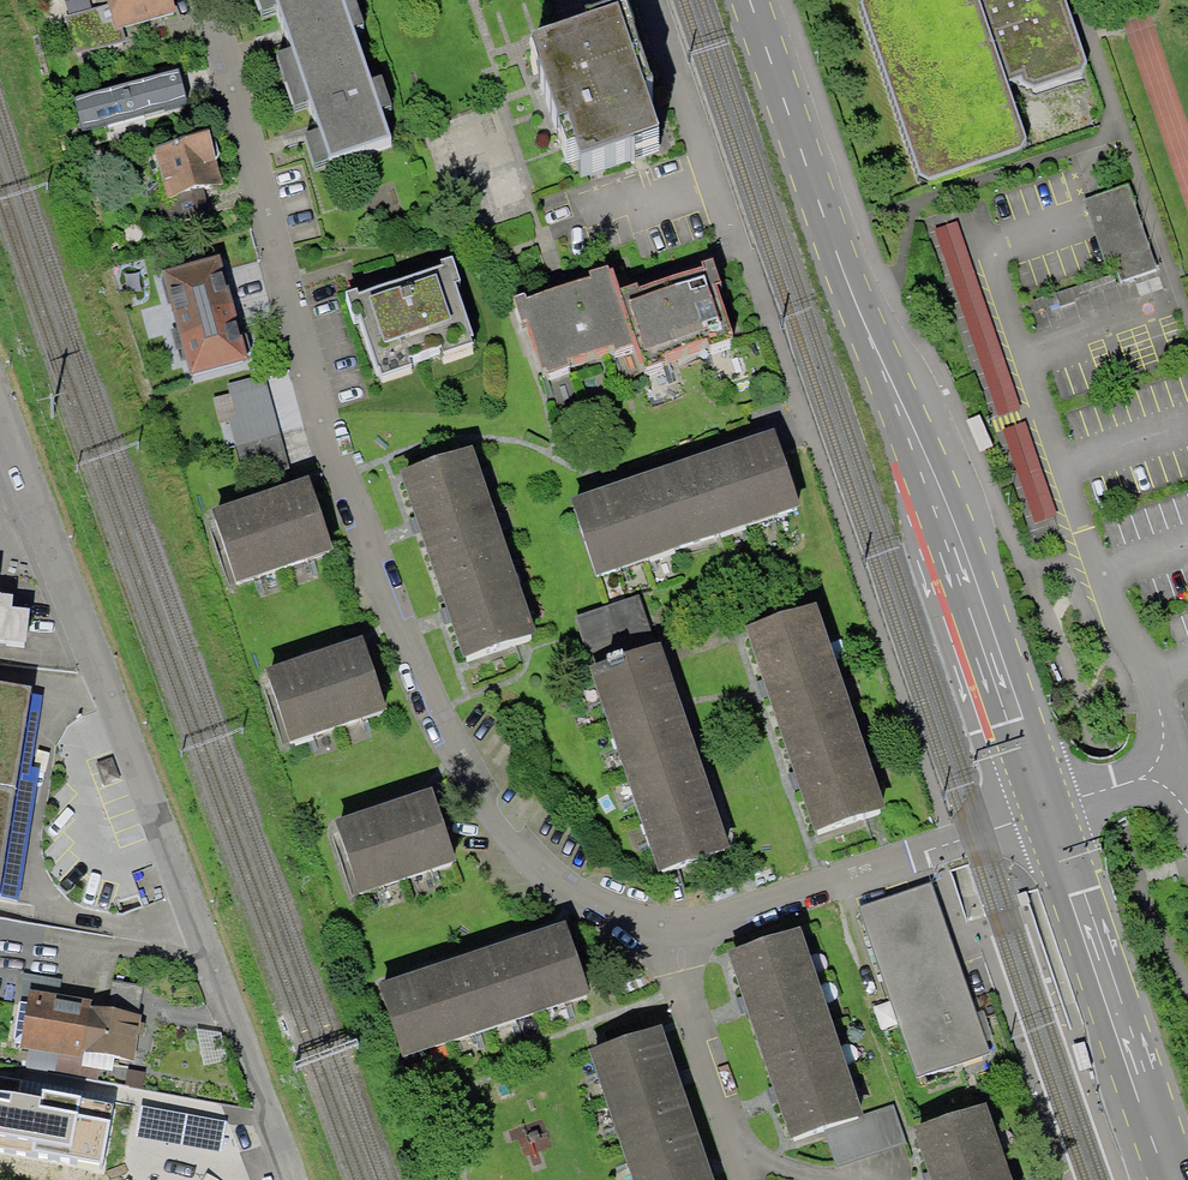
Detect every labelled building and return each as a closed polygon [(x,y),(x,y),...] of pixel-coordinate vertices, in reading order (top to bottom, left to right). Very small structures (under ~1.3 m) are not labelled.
[(109,4),(64,16),(75,55),(125,41),(121,28),(179,12),(176,0),(108,0),(109,4)] [(261,15),(279,9),(293,51),(277,57),(284,79),(362,53),(354,31),(367,27),(358,0),(256,0),(261,15)] [(1011,89),(1086,64),(1064,0),(885,0),(862,7),(921,184),(1030,148),(1011,89)] [(665,149),(623,24),(541,51),(576,157),(586,153),(593,173),(665,149)] [(362,53),(284,79),(294,110),(311,104),(321,132),(305,138),(315,166),(393,139),(362,53)] [(176,79),(71,110),(78,136),(184,107),(180,92),(176,79)] [(204,137),(154,151),(167,198),(217,184),(204,137)] [(1122,284),(1159,271),(1129,186),(1092,199),(1122,284)] [(221,256),(162,272),(192,377),(248,364),(221,256)] [(356,293),(345,297),(354,323),(359,321),(377,373),(381,371),(383,377),(414,367),(411,361),(442,350),(445,357),(473,347),(471,341),(475,340),(456,287),(462,285),(453,260),(442,263),(445,270),(358,299),(356,293)] [(640,283),(616,291),(635,346),(643,373),(670,365),(667,357),(710,343),(713,347),(732,341),(730,336),(733,335),(717,288),(724,285),(716,260),(703,265),(704,269),(643,290),(640,283)] [(609,271),(592,277),(594,281),(534,302),(532,297),(517,303),(544,379),(561,373),(559,368),(608,351),(610,357),(635,349),(635,346),(616,291),(609,271)] [(267,385),(211,398),(217,423),(229,421),(233,435),(277,423),(267,385)] [(277,423),(233,435),(242,468),(286,456),(277,423)] [(671,465),(696,542),(802,508),(777,431),(671,465)] [(433,566),(506,541),(473,447),(400,473),(433,566)] [(571,501),(596,577),(696,542),(671,465),(571,501)] [(311,481),(215,515),(240,585),(334,555),(311,481)] [(464,658),(537,633),(506,541),(433,566),(464,658)] [(630,599),(577,618),(596,677),(650,659),(630,599)] [(802,778),(822,837),(888,815),(821,615),(755,637),(771,686),(802,778)] [(364,641),(268,673),(294,743),(385,712),(364,641)] [(596,677),(665,876),(733,853),(712,794),(681,703),(664,654),(650,659),(596,677)] [(0,693),(0,898),(2,898),(33,698),(0,693)] [(432,794),(340,828),(365,897),(458,863),(432,794)] [(933,885),(858,909),(914,1076),(988,1052),(933,885)] [(380,990),(404,1061),(592,998),(568,926),(522,942),(431,973),(380,990)] [(806,940),(735,963),(748,1004),(779,1096),(794,1141),(865,1117),(806,940)] [(598,1062),(640,1179),(714,1179),(711,1170),(678,1080),(664,1038),(598,1062)] [(0,1102),(0,1161),(72,1171),(81,1105),(1,1095),(0,1102)] [(865,1117),(825,1131),(836,1166),(906,1142),(894,1108),(865,1117)] [(919,1138),(934,1178),(934,1179),(1010,1179),(987,1115),(919,1138)]
